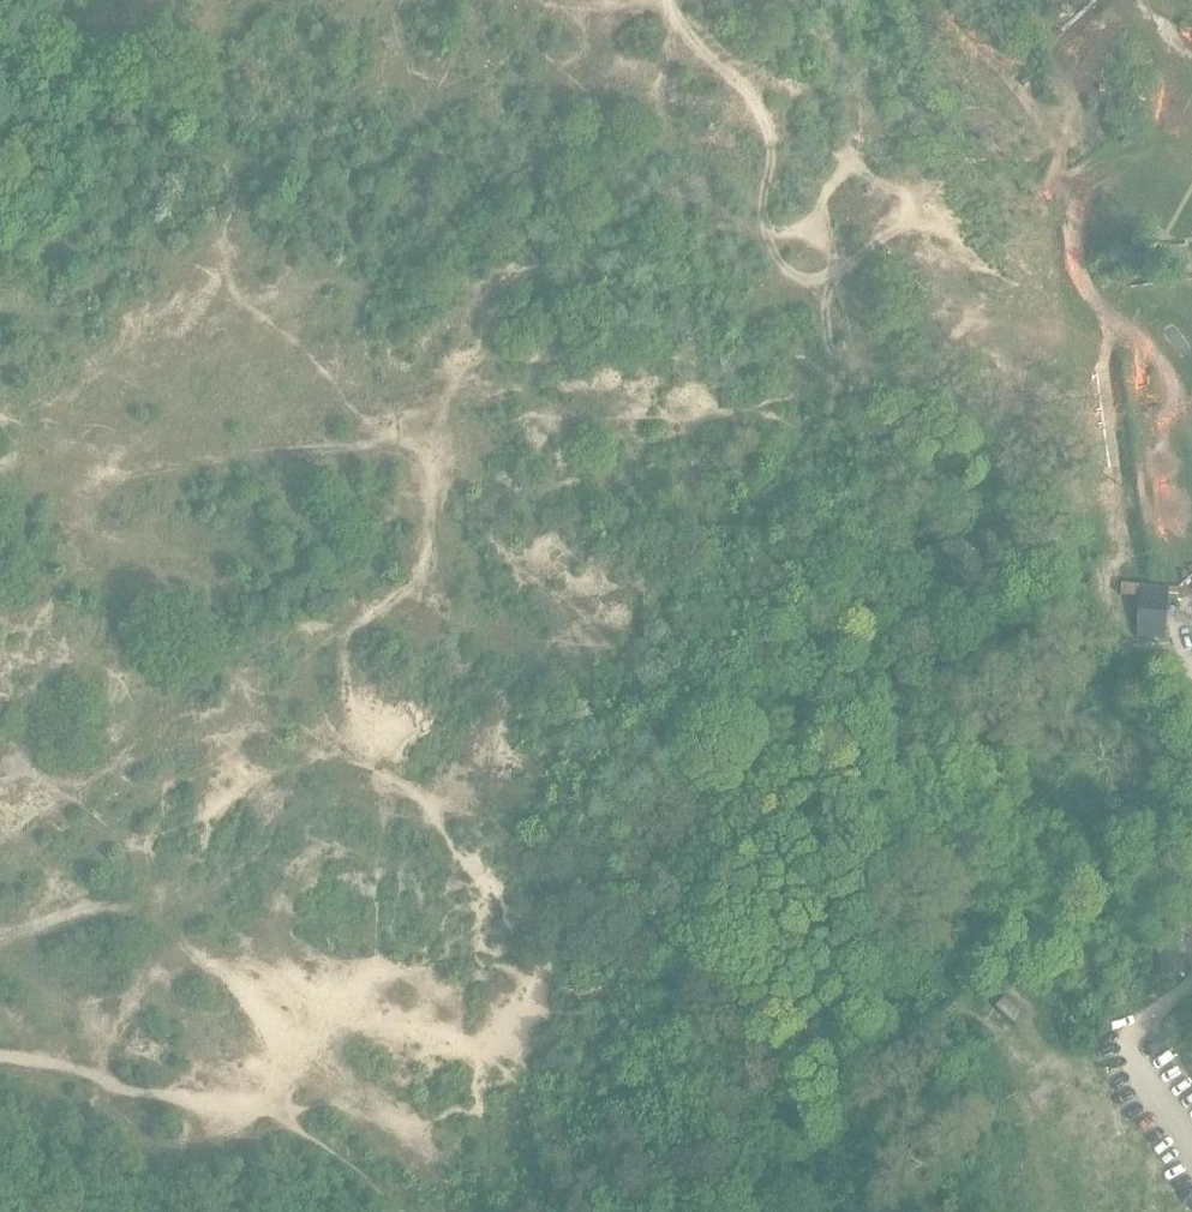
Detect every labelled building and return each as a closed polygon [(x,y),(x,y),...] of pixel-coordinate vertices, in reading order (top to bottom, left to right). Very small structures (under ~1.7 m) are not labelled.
[(1157,234),(1150,230),(1143,226),(1137,237),(1143,240),(1145,235),(1153,240),(1157,234)] [(1120,281),(1124,273),(1115,269),(1111,277),(1120,281)] [(1142,582),(1138,636),(1167,638),(1171,585),(1142,582)] [(1174,935),(1152,939),(1158,980),(1181,976),(1174,935)]
